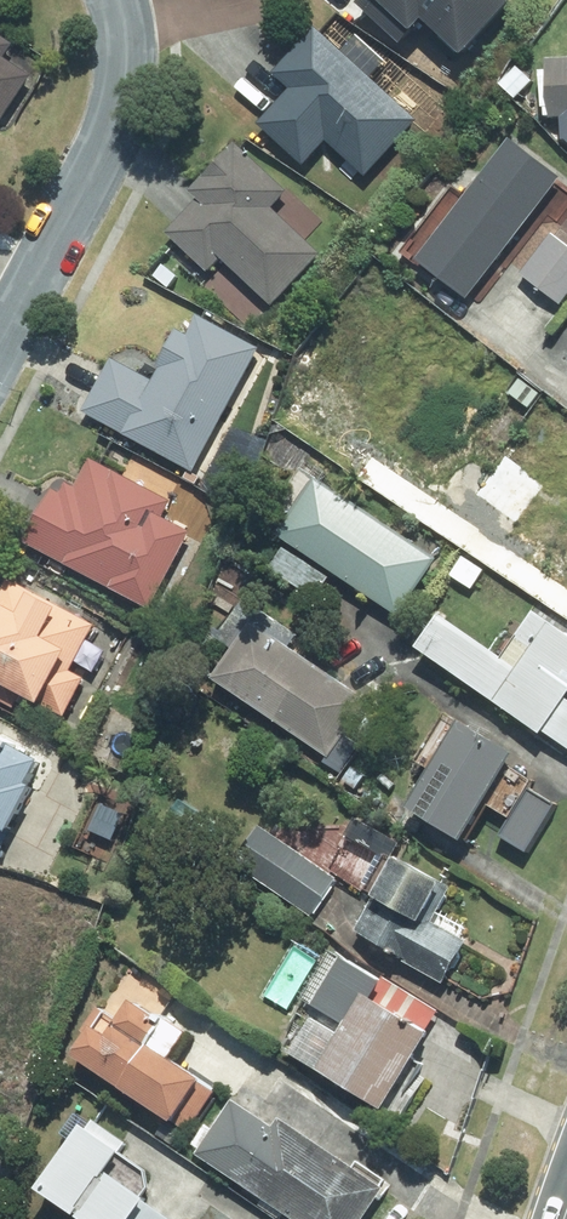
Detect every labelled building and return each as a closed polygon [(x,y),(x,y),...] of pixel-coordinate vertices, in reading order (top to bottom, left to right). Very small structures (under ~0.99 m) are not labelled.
[(426,39),(437,28),(471,60),(527,2),(525,0),(386,0),(426,39)] [(1,130),(37,80),(13,62),(29,42),(0,21),(0,129),(1,130)] [(323,30),(279,80),(291,91),(261,126),(312,170),(335,144),(373,178),(424,119),(323,30)] [(554,62),(557,126),(566,126),(566,62),(554,62)] [(521,140),(424,261),(474,300),(566,183),(566,177),(521,140)] [(227,260),(276,306),(325,253),(281,212),(299,192),(246,143),(168,229),(215,272),(227,260)] [(559,236),(530,275),(566,302),(566,242),(559,236)] [(152,378),(115,359),(87,412),(202,472),(269,344),(210,313),(198,336),(180,326),(152,378)] [(551,480),(516,451),(480,496),(516,525),(551,480)] [(178,504),(93,457),(75,490),(61,483),(29,543),(155,612),(198,534),(170,519),(178,504)] [(302,517),(289,535),(399,614),(440,557),(315,468),(287,507),(302,517)] [(538,506),(548,567),(566,564),(566,501),(538,506)] [(32,718),(41,702),(66,716),(86,679),(78,675),(105,626),(12,574),(0,596),(0,699),(32,718)] [(547,611),(515,657),(453,613),(430,647),(566,744),(566,625),(547,611)] [(266,623),(224,678),(334,763),(376,708),(266,623)] [(507,837),(535,856),(566,808),(517,776),(531,755),(475,718),(463,736),(448,726),(424,764),(439,774),(417,807),(473,844),(497,808),(517,821),(507,837)] [(0,731),(0,824),(21,835),(59,762),(0,731)] [(137,799),(103,785),(78,847),(111,861),(137,799)] [(265,826),(236,868),(314,923),(344,881),(265,826)] [(462,884),(411,856),(367,934),(458,985),(488,931),(448,909),(462,884)] [(443,1010),(341,945),(309,995),(327,1006),(297,1054),(396,1118),(447,1037),(432,1027),(443,1010)] [(123,1035),(107,1024),(84,1057),(193,1132),(222,1089),(163,1048),(178,1026),(145,1003),(123,1035)] [(339,1138),(332,1148),(249,1093),(206,1157),(267,1198),(262,1206),(281,1218),(286,1218),(290,1213),(298,1218),(368,1218),(390,1187),(352,1161),(359,1151),(339,1138)] [(122,1163),(133,1147),(103,1124),(54,1189),(93,1218),(197,1218),(122,1163)]
